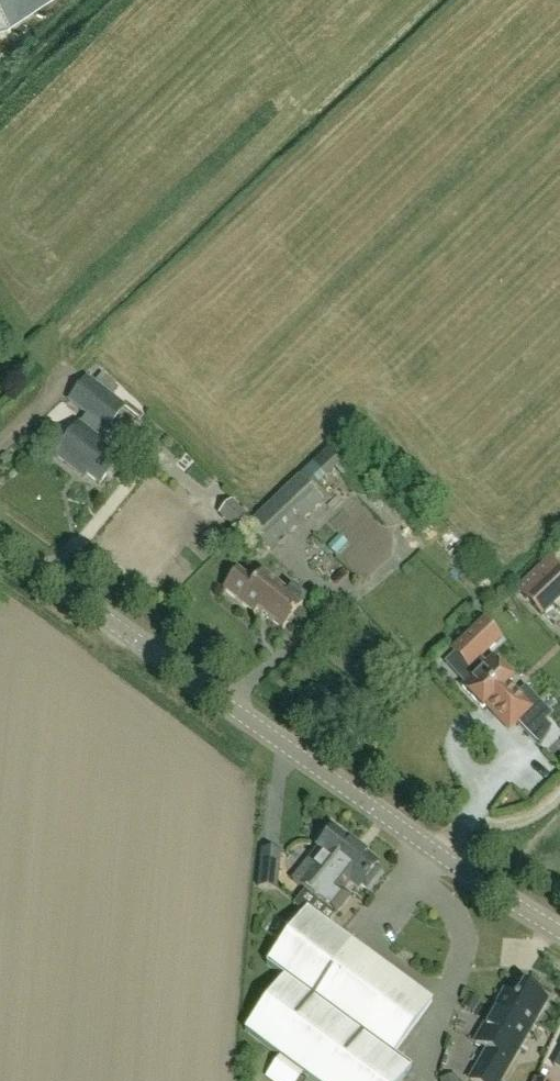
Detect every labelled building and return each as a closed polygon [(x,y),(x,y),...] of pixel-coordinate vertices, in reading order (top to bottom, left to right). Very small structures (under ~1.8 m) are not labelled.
[(35,0),(0,0),(0,17),(35,0)] [(87,380),(69,403),(88,417),(80,427),(77,426),(54,456),(78,475),(80,472),(99,486),(120,459),(98,441),(105,432),(107,433),(125,410),(87,380)] [(270,555),(323,502),(298,477),(251,522),(244,528),(270,555)] [(238,534),(244,528),(251,522),(232,502),(219,514),(238,534)] [(344,539),(334,552),(371,579),(401,539),(359,508),(339,535),(344,539)] [(549,557),(515,589),(542,619),(559,602),(559,569),(549,557)] [(224,592),(240,605),(254,616),(257,611),(283,631),(305,603),(291,591),(287,596),(262,576),(254,587),(237,574),(224,592)] [(502,641),(484,621),(450,653),(454,656),(444,665),(463,685),(460,688),(485,715),(488,712),(509,736),(517,728),(539,751),(552,729),(546,724),(553,717),(526,689),(520,694),(514,688),(517,685),(491,658),(485,664),(482,660),(502,641)] [(316,850),(293,881),(306,891),(310,894),(327,872),(329,874),(337,863),(340,866),(345,860),(347,861),(357,849),(331,829),(315,849),(316,850)] [(306,891),(295,904),(304,912),(306,910),(309,911),(318,900),(337,915),(349,898),(343,893),(350,884),(358,891),(362,886),(367,889),(381,870),(377,866),(378,865),(357,849),(347,861),(345,860),(340,866),(337,863),(329,874),(327,872),(310,894),(306,891)] [(277,890),(281,852),(261,850),(257,888),(277,890)] [(245,1031),(313,1080),(401,1080),(411,1068),(393,1055),(432,1002),(309,911),(306,910),(304,912),(266,965),(284,978),(245,1031)] [(517,1000),(504,993),(475,1045),(488,1052),(472,1080),(502,1080),(546,1001),(524,989),(517,1000)] [(469,995),(462,1007),(472,1013),(479,1002),(469,995)]
